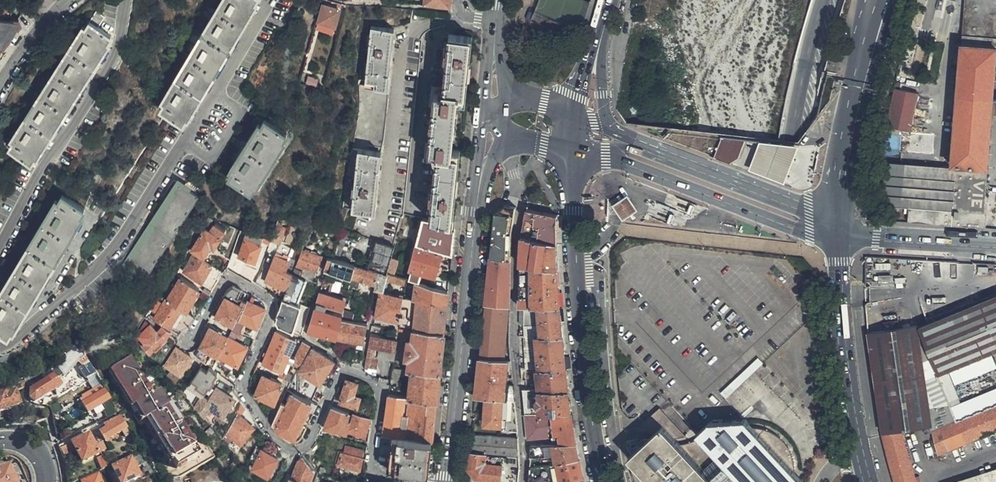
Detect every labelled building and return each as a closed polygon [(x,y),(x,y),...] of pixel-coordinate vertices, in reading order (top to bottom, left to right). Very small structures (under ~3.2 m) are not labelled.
[(252,15),(256,9),(253,8),(258,0),(223,0),(218,7),(198,41),(170,86),(160,102),(162,104),(159,110),(182,124),(188,114),(191,115),(222,64),(252,15)] [(582,0),(581,0),(541,0),(537,12),(573,25),(582,0)] [(981,229),(995,41),(995,0),(966,0),(951,171),(887,166),(884,207),(909,209),(907,224),(981,229)] [(341,5),(332,2),(331,7),(323,5),(319,21),(335,25),(341,5)] [(70,106),(94,69),(110,43),(109,42),(112,36),(98,28),(104,18),(93,11),(80,32),(62,60),(35,103),(13,137),(16,138),(9,149),(31,163),(36,156),(38,157),(70,106)] [(20,27),(19,22),(0,20),(0,62),(5,54),(1,51),(20,27)] [(404,66),(417,67),(419,41),(403,40),(393,39),(394,29),(385,27),(371,25),(367,47),(362,75),(361,84),(384,88),(380,109),(377,129),(372,151),(390,152),(395,154),(397,130),(401,95),(403,75),(404,66)] [(455,225),(456,215),(453,215),(455,194),(458,167),(460,150),(451,149),(454,125),(456,101),(465,102),(466,90),(470,59),(472,37),(449,34),(447,51),(444,50),(442,59),(446,59),(446,65),(443,88),(432,87),(429,107),(432,107),(431,120),(429,121),(428,126),(430,126),(429,144),(425,144),(423,160),(436,161),(432,194),(429,193),(428,202),(431,202),(429,220),(455,225)] [(919,94),(900,91),(893,90),(887,125),(903,128),(901,152),(934,155),(935,136),(910,134),(910,130),(912,130),(919,94)] [(254,201),(281,157),(279,156),(283,149),(261,135),(254,145),(252,143),(235,171),(230,179),(232,181),(225,192),(247,206),(251,199),(254,201)] [(745,142),(721,139),(714,159),(729,165),(738,159),(745,142)] [(798,148),(759,143),(748,171),(783,185),(798,148)] [(370,168),(372,151),(350,147),(348,157),(343,183),(339,206),(362,210),(364,197),(370,168)] [(154,261),(177,229),(199,197),(180,184),(159,213),(125,261),(145,275),(154,261)] [(629,194),(615,204),(620,213),(624,218),(639,208),(629,194)] [(59,259),(81,223),(79,222),(83,215),(59,202),(54,211),(52,210),(30,245),(11,277),(0,294),(0,336),(7,340),(11,334),(13,335),(40,290),(59,259)] [(507,260),(512,261),(512,240),(512,231),(516,212),(517,207),(505,205),(496,212),(496,217),(493,244),(492,256),(507,260)] [(544,241),(558,243),(558,215),(535,211),(527,209),(523,229),(522,237),(544,241)] [(453,247),(455,225),(429,220),(423,218),(417,245),(437,251),(448,254),(452,255),(453,247)] [(201,231),(188,251),(192,253),(193,251),(204,257),(210,246),(214,248),(226,229),(215,223),(210,232),(204,230),(203,232),(201,231)] [(269,244),(268,246),(278,249),(283,234),(279,232),(281,228),(275,226),(270,241),(269,244)] [(240,230),(239,233),(246,235),(239,255),(255,260),(261,242),(269,244),(270,241),(240,230)] [(552,270),(558,271),(558,256),(558,243),(544,241),(522,237),(522,266),(529,266),(552,270)] [(441,278),(448,254),(437,251),(417,245),(410,270),(413,271),(410,280),(426,284),(428,275),(441,278)] [(306,279),(312,281),(318,264),(321,256),(301,251),(296,265),(301,266),(298,276),(306,279)] [(202,282),(212,266),(194,255),(184,272),(202,282)] [(509,307),(511,307),(511,299),(512,274),(512,261),(507,260),(492,256),(489,283),(487,306),(509,307)] [(287,289),(293,274),(286,272),(290,262),(275,257),(266,280),(280,285),(279,286),(287,289)] [(351,278),(351,276),(353,269),(354,265),(327,258),(324,271),(347,277),(351,278)] [(375,283),(377,272),(354,265),(353,269),(351,276),(365,280),(375,283)] [(548,308),(561,308),(560,283),(558,271),(552,270),(529,266),(522,266),(521,297),(521,308),(526,308),(548,308)] [(243,277),(251,281),(256,271),(248,267),(243,277)] [(384,291),(387,274),(377,272),(375,283),(374,289),(379,290),(381,291),(384,291)] [(930,324),(921,329),(939,375),(937,376),(949,406),(931,409),(919,330),(919,326),(869,333),(876,390),(884,438),(897,481),(916,481),(901,431),(931,426),(931,431),(934,431),(939,453),(995,430),(995,272),(930,324)] [(287,289),(283,299),(297,304),(303,287),(306,279),(298,276),(293,274),(287,289)] [(195,298),(199,290),(180,279),(177,283),(167,300),(181,309),(186,312),(195,298)] [(322,291),(338,294),(340,284),(324,281),(322,291)] [(446,314),(448,292),(438,290),(418,284),(415,300),(404,299),(400,321),(399,329),(410,330),(414,330),(436,332),(444,333),(444,328),(446,314)] [(226,293),(224,297),(225,298),(216,316),(234,325),(239,316),(243,307),(236,302),(239,295),(241,291),(236,287),(234,287),(233,287),(228,290),(226,293)] [(334,298),(320,294),(317,303),(330,307),(343,310),(346,301),(334,298)] [(377,316),(400,321),(404,299),(397,298),(381,295),(377,316)] [(281,327),(302,334),(305,324),(308,313),(310,308),(297,304),(283,299),(279,307),(278,312),(275,324),(281,327)] [(181,309),(167,300),(163,307),(158,305),(155,311),(159,313),(155,320),(170,328),(181,309)] [(234,325),(232,330),(242,334),(244,329),(243,329),(245,322),(257,327),(264,308),(247,302),(241,316),(239,316),(234,325)] [(507,336),(509,307),(487,306),(485,324),(482,349),(481,355),(505,357),(507,336)] [(309,330),(319,332),(338,336),(341,321),(342,315),(335,313),(315,308),(311,322),(309,330)] [(543,337),(564,336),(562,319),(561,308),(548,308),(526,308),(526,327),(542,327),(543,337)] [(350,341),(364,343),(367,324),(361,324),(354,323),(341,321),(338,336),(337,338),(350,341)] [(161,343),(171,333),(162,327),(157,332),(150,326),(139,336),(145,344),(143,346),(150,354),(155,350),(157,351),(162,344),(161,343)] [(203,343),(221,351),(226,341),(228,336),(210,327),(207,334),(203,343)] [(372,327),(371,335),(381,337),(382,331),(382,329),(375,327),(372,327)] [(399,329),(398,337),(410,338),(410,330),(399,329)] [(939,375),(921,329),(919,330),(931,409),(949,406),(937,376),(939,375)] [(221,351),(218,356),(238,366),(247,347),(251,348),(254,340),(242,334),(232,330),(228,336),(226,341),(221,351)] [(310,337),(316,341),(319,332),(309,330),(307,336),(310,337)] [(441,358),(444,333),(436,332),(414,330),(413,342),(409,341),(405,363),(409,363),(408,371),(439,375),(441,358)] [(294,341),(275,334),(262,365),(281,373),(294,341)] [(366,371),(375,376),(380,349),(395,352),(397,340),(381,337),(371,335),(369,345),(365,367),(366,371)] [(560,370),(567,370),(564,336),(543,337),(527,337),(527,344),(528,369),(538,369),(560,370)] [(65,376),(85,355),(77,341),(57,365),(65,376)] [(199,345),(195,354),(197,355),(205,363),(207,364),(213,353),(218,356),(221,351),(203,343),(201,346),(199,345)] [(299,367),(310,348),(302,344),(291,362),(299,367)] [(192,358),(177,348),(166,366),(181,375),(192,358)] [(312,399),(333,363),(312,351),(299,373),(308,378),(300,392),(312,399)] [(126,399),(136,417),(144,413),(161,442),(172,461),(174,463),(197,449),(179,419),(167,399),(159,403),(146,382),(129,354),(107,367),(126,399)] [(194,360),(202,366),(205,363),(197,355),(194,360)] [(487,398),(516,400),(514,378),(511,378),(511,360),(495,359),(481,358),(478,387),(477,397),(487,398)] [(90,378),(96,375),(88,361),(83,364),(90,378)] [(202,366),(190,383),(204,393),(209,386),(211,386),(215,380),(214,379),(218,373),(212,368),(210,367),(207,371),(202,366)] [(436,401),(439,375),(408,371),(393,369),(391,379),(391,386),(398,387),(400,376),(412,378),(409,398),(436,401)] [(546,390),(570,390),(567,370),(560,370),(538,369),(539,377),(541,390),(546,390)] [(169,370),(164,374),(170,381),(174,377),(169,370)] [(44,394),(59,384),(54,377),(32,391),(33,398),(36,402),(45,396),(44,394)] [(274,406),(281,388),(261,380),(254,398),(274,406)] [(207,402),(200,414),(204,418),(209,410),(223,418),(234,400),(229,396),(233,391),(219,382),(207,402)] [(352,398),(356,386),(345,383),(339,405),(356,410),(359,400),(352,398)] [(110,405),(113,404),(102,384),(88,393),(91,400),(83,404),(88,413),(108,402),(110,405)] [(16,391),(9,393),(7,389),(0,391),(0,411),(20,405),(16,391)] [(562,413),(573,413),(570,390),(546,390),(541,390),(524,389),(526,414),(546,414),(562,414),(562,413)] [(434,422),(436,401),(409,398),(388,396),(385,417),(383,435),(387,436),(393,437),(419,440),(432,441),(434,422)] [(281,406),(271,428),(275,430),(279,435),(294,442),(310,406),(291,397),(286,408),(281,406)] [(503,428),(518,429),(516,407),(516,400),(487,398),(486,425),(503,426),(503,428)] [(202,399),(196,408),(200,414),(207,402),(202,399)] [(225,433),(223,438),(224,440),(228,435),(241,445),(254,428),(241,416),(245,410),(241,403),(234,416),(225,433)] [(646,426),(648,428),(650,429),(651,430),(652,432),(654,433),(655,434),(657,435),(658,436),(660,437),(661,438),(663,439),(664,440),(666,440),(668,441),(670,442),(671,443),(673,443),(675,444),(677,444),(678,444),(681,445),(686,437),(666,403),(644,423),(646,426)] [(348,415),(332,411),(325,431),(345,436),(345,435),(348,426),(345,425),(348,415)] [(144,413),(136,417),(165,467),(169,475),(208,452),(201,444),(179,419),(197,449),(174,463),(172,461),(161,442),(144,413)] [(566,445),(578,445),(573,413),(562,413),(562,414),(546,414),(526,414),(528,439),(549,436),(548,428),(555,427),(557,436),(564,435),(566,445)] [(127,434),(130,432),(121,417),(104,424),(107,430),(101,433),(106,441),(125,430),(127,434)] [(364,439),(367,420),(353,417),(351,426),(348,426),(345,435),(364,439)] [(632,474),(632,475),(634,478),(636,481),(805,481),(795,471),(795,467),(794,457),(791,451),(788,445),(785,441),(781,438),(780,438),(776,434),(770,430),(760,424),(751,421),(747,420),(711,420),(698,433),(703,438),(692,448),(680,448),(674,447),(667,445),(666,445),(665,444),(663,444),(662,443),(661,443),(660,442),(658,441),(657,441),(656,440),(655,439),(653,438),(652,438),(651,436),(650,436),(649,434),(646,431),(637,442),(635,445),(632,454),(630,462),(630,463),(631,468),(632,472),(632,474)] [(650,429),(648,428),(646,431),(649,434),(650,436),(651,436),(652,438),(653,438),(655,439),(656,440),(657,441),(658,441),(660,442),(661,443),(662,443),(663,444),(665,444),(666,445),(667,445),(674,447),(680,448),(681,445),(678,444),(677,444),(675,444),(673,443),(671,443),(670,442),(668,441),(666,440),(664,440),(663,439),(661,438),(660,437),(658,436),(657,435),(655,434),(654,433),(652,432),(651,430),(650,429)] [(518,437),(506,436),(481,434),(473,434),(470,458),(469,469),(478,479),(500,481),(519,481),(520,471),(521,464),(521,458),(518,437)] [(99,455),(89,435),(73,442),(82,463),(99,455)] [(430,469),(432,441),(419,440),(393,437),(391,447),(388,470),(387,471),(418,476),(420,475),(430,469)] [(232,441),(227,445),(231,451),(237,446),(232,441)] [(361,460),(365,460),(366,448),(346,443),(343,453),(338,451),(337,456),(340,457),(339,464),(360,469),(361,460)] [(532,457),(530,466),(547,465),(561,463),(581,460),(578,445),(566,445),(545,445),(532,444),(529,446),(532,457)] [(256,446),(250,459),(256,462),(252,468),(268,475),(276,456),(256,446)] [(139,465),(147,462),(141,452),(133,456),(139,465)] [(314,468),(303,456),(298,460),(293,473),(299,476),(299,477),(309,480),(314,468)] [(101,471),(107,468),(103,458),(97,461),(101,471)] [(131,459),(113,468),(120,481),(130,481),(139,478),(131,459)] [(530,466),(531,481),(570,481),(584,479),(581,460),(561,463),(547,465),(530,466)] [(8,467),(0,471),(0,481),(14,481),(8,467)] [(226,467),(219,469),(175,477),(176,481),(229,481),(226,467)] [(957,481),(995,481),(995,469),(957,481)]
